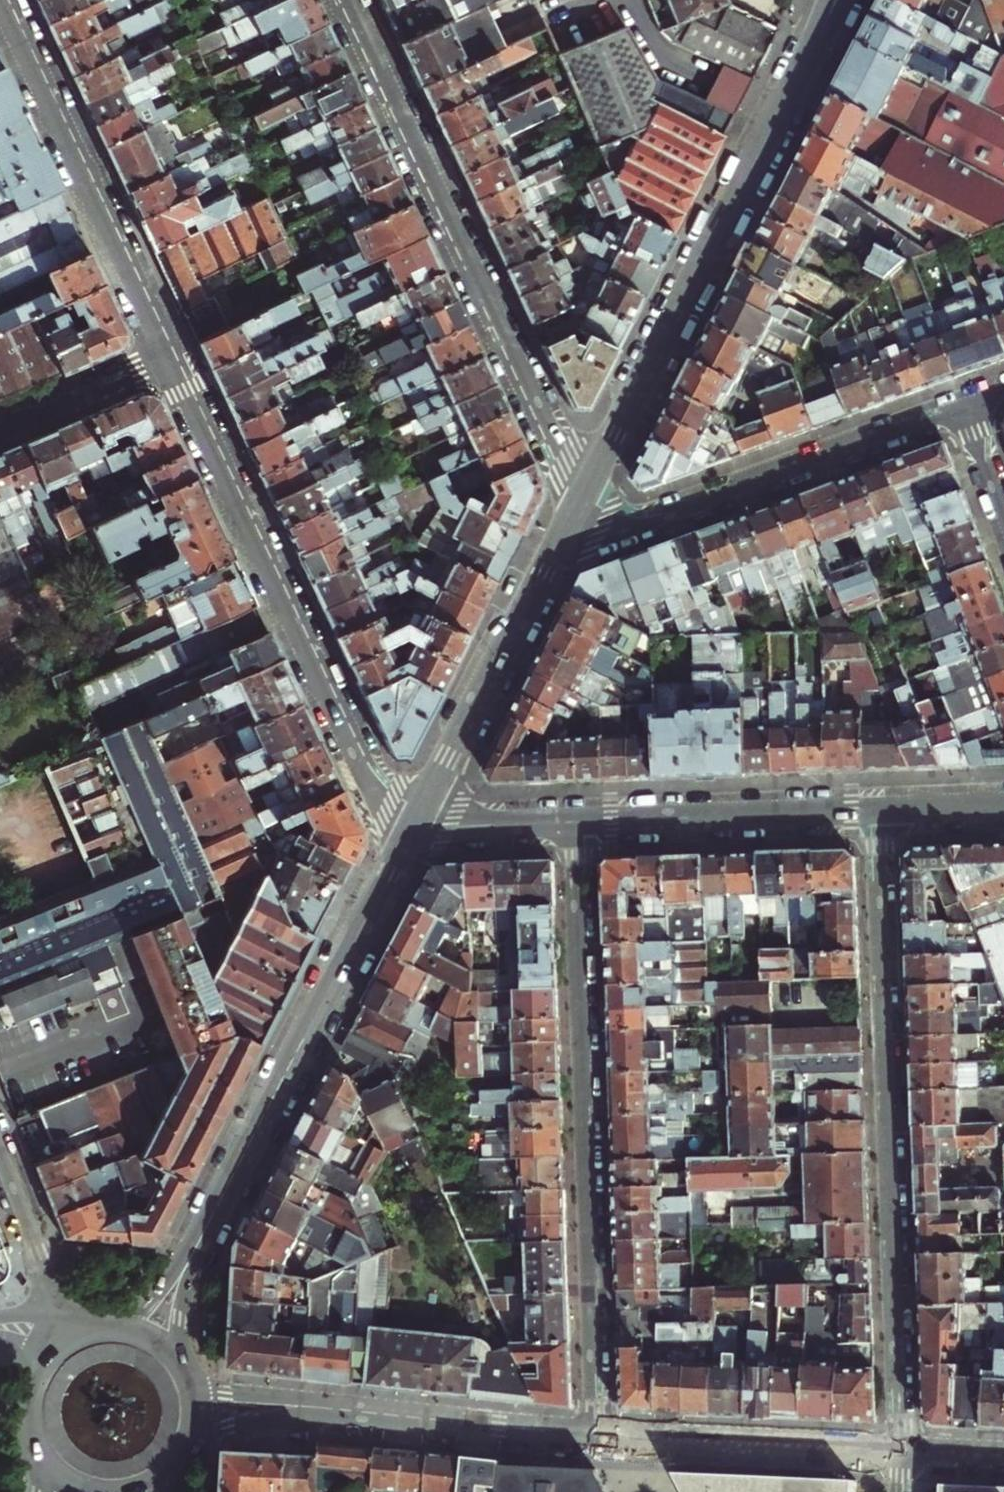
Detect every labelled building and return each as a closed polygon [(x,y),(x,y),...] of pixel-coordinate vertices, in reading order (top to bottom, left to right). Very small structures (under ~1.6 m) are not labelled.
[(46,29),(107,0),(42,0),(34,4),(39,16),(46,29)] [(58,55),(112,29),(106,16),(120,10),(126,22),(131,20),(122,0),(107,0),(46,29),(52,44),(58,55)] [(65,69),(70,82),(127,55),(120,38),(124,36),(126,41),(163,24),(160,17),(177,9),(173,0),(131,20),(126,22),(112,29),(58,55),(65,69)] [(131,20),(173,0),(172,0),(122,0),(131,20)] [(225,31),(194,45),(197,52),(200,58),(214,51),(212,47),(218,44),(222,53),(254,38),(256,33),(262,30),(273,53),(325,29),(317,12),(311,0),(291,0),(225,31)] [(202,1),(206,9),(226,0),(204,0),(202,1)] [(246,4),(219,17),(225,31),(291,0),(244,0),(246,4)] [(481,0),(375,0),(407,67),(417,88),(504,48),(483,5),(481,0)] [(662,34),(727,5),(725,0),(648,0),(662,34)] [(891,0),(883,0),(879,8),(873,20),(961,66),(973,43),(959,35),(891,0)] [(952,0),(891,0),(959,35),(971,10),(952,0)] [(985,0),(952,0),(971,10),(959,35),(973,43),(1003,59),(1003,53),(997,34),(986,2),(985,0)] [(1003,32),(1003,0),(990,0),(986,2),(997,34),(1003,32)] [(771,46),(778,32),(727,5),(662,34),(672,44),(721,69),(751,84),(759,69),(771,46)] [(873,20),(866,33),(860,44),(981,107),(1003,63),(1003,59),(973,43),(961,66),(873,20)] [(625,211),(674,234),(694,195),(724,137),(734,117),(704,102),(653,76),(630,34),(626,25),(557,52),(572,88),(576,98),(608,171),(625,211)] [(325,29),(273,53),(244,67),(250,80),(277,67),(282,79),(337,54),(331,42),(325,29)] [(530,37),(504,48),(417,88),(424,103),(431,117),(492,88),(484,73),(535,49),(530,37)] [(78,97),(82,106),(168,66),(197,52),(194,45),(191,39),(136,64),(131,53),(127,55),(70,82),(78,97)] [(981,107),(860,44),(847,69),(832,98),(878,121),(859,159),(893,176),(910,185),(929,194),(946,203),(961,211),(998,230),(1003,227),(1003,119),(981,107)] [(342,66),(337,54),(282,79),(276,82),(281,92),(268,98),(275,110),(347,77),(342,66)] [(981,107),(1003,119),(1003,63),(981,107)] [(87,116),(92,129),(151,101),(164,95),(159,84),(173,77),(168,66),(82,106),(87,116)] [(721,69),(704,102),(734,117),(751,84),(721,69)] [(1,72),(0,72),(0,145),(29,132),(26,124),(20,113),(12,95),(1,72)] [(354,92),(347,77),(275,110),(252,121),(259,136),(290,121),(297,137),(361,107),(354,92)] [(499,103),(492,88),(431,117),(438,133),(445,147),(559,94),(552,78),(499,103)] [(572,88),(559,94),(445,147),(452,162),(459,175),(517,148),(510,134),(560,111),(558,106),(576,98),(572,88)] [(817,127),(813,135),(859,159),(878,121),(832,98),(825,111),(817,127)] [(99,142),(103,152),(161,125),(176,117),(170,106),(156,112),(151,101),(92,129),(99,142)] [(367,119),(361,107),(297,137),(279,145),(285,158),(312,146),(318,157),(373,131),(367,119)] [(108,162),(114,174),(172,146),(174,146),(169,136),(167,137),(161,125),(103,152),(108,162)] [(231,146),(239,142),(232,126),(224,130),(231,146)] [(379,144),(373,131),(318,157),(323,169),(297,182),(303,195),(385,156),(379,144)] [(29,132),(0,145),(0,221),(58,194),(54,185),(38,150),(29,132)] [(799,161),(797,166),(841,195),(846,185),(855,168),(859,175),(887,188),(893,176),(859,159),(813,135),(808,144),(802,155),(801,158),(799,161)] [(522,160),(517,148),(459,175),(465,188),(472,203),(575,154),(568,139),(545,149),(545,150),(522,160)] [(119,184),(124,197),(193,164),(204,159),(212,155),(207,145),(177,159),(172,146),(114,174),(119,184)] [(575,154),(472,203),(477,214),(485,230),(543,202),(571,189),(563,172),(580,164),(575,154)] [(390,169),(385,156),(303,195),(309,208),(335,196),(340,207),(342,206),(396,181),(390,169)] [(131,211),(137,224),(191,199),(247,172),(240,157),(209,172),(204,159),(193,164),(124,197),(131,211)] [(780,198),(843,230),(908,262),(930,254),(920,247),(898,233),(893,242),(875,233),(882,222),(841,195),(797,166),(788,183),(780,198)] [(597,233),(594,239),(655,271),(660,261),(669,244),(674,234),(625,211),(608,171),(585,182),(589,191),(582,194),(588,208),(595,205),(600,216),(614,210),(617,217),(614,222),(619,232),(622,234),(620,239),(607,232),(604,237),(597,233)] [(893,176),(887,188),(883,195),(894,201),(900,205),(910,185),(893,176)] [(403,195),(396,181),(342,206),(349,220),(336,226),(339,233),(329,238),(332,244),(350,236),(409,209),(403,195)] [(910,185),(900,205),(910,209),(919,214),(929,194),(910,185)] [(45,275),(88,256),(81,242),(58,194),(0,221),(0,296),(45,275)] [(929,194),(919,214),(926,218),(936,223),(946,203),(929,194)] [(146,242),(152,255),(239,214),(230,195),(196,211),(191,199),(137,224),(146,242)] [(774,210),(769,220),(811,241),(817,230),(838,241),(843,230),(780,198),(774,210)] [(175,304),(180,314),(205,303),(196,285),(257,257),(265,275),(295,262),(282,234),(267,201),(239,214),(152,255),(161,274),(175,304)] [(543,202),(485,230),(490,241),(494,250),(553,223),(543,202)] [(946,203),(936,223),(951,230),(961,211),(946,203)] [(416,224),(409,209),(350,236),(358,254),(356,258),(322,274),(320,269),(294,281),(297,286),(278,295),(283,305),(290,302),(309,293),(424,240),(416,224)] [(961,211),(951,230),(969,240),(998,230),(961,211)] [(761,235),(755,247),(833,286),(837,288),(843,277),(817,262),(824,248),(811,241),(769,220),(761,235)] [(553,223),(494,250),(498,259),(504,271),(546,251),(551,249),(547,241),(558,235),(553,223)] [(282,234),(295,262),(305,257),(292,230),(282,234)] [(592,268),(593,272),(642,297),(648,284),(655,271),(594,239),(583,233),(579,235),(587,251),(601,259),(596,260),(592,268)] [(424,240),(309,293),(326,330),(351,318),(441,276),(430,253),(424,240)] [(920,247),(930,254),(940,250),(930,244),(920,247)] [(748,260),(742,273),(799,303),(807,288),(827,298),(833,286),(755,247),(748,260)] [(552,265),(546,251),(504,271),(512,288),(517,299),(572,272),(566,259),(552,265)] [(871,253),(863,281),(893,290),(902,262),(871,253)] [(36,319),(61,307),(103,288),(95,271),(88,256),(45,275),(56,300),(52,302),(48,292),(1,314),(0,313),(0,335),(36,319)] [(583,300),(628,324),(635,310),(642,297),(593,272),(583,267),(579,269),(582,274),(582,280),(583,300)] [(572,272),(517,299),(522,310),(530,326),(566,308),(583,300),(582,280),(582,274),(579,269),(572,272)] [(735,285),(730,296),(807,336),(814,321),(795,311),(799,303),(742,273),(735,285)] [(441,276),(351,318),(358,333),(391,319),(396,330),(454,304),(448,291),(441,276)] [(998,281),(985,286),(987,294),(1003,340),(1003,297),(998,281)] [(107,298),(103,288),(61,307),(86,365),(120,350),(125,336),(118,320),(107,298)] [(1003,363),(1003,340),(987,294),(976,298),(984,321),(968,327),(984,370),(999,364),(1003,363)] [(721,312),(713,327),(774,359),(784,341),(803,351),(810,337),(807,336),(730,296),(721,312)] [(180,314),(195,346),(228,331),(213,299),(205,303),(180,314)] [(628,324),(583,300),(566,308),(570,319),(555,325),(558,330),(552,332),(555,339),(574,331),(614,351),(621,336),(628,324)] [(202,361),(207,373),(267,345),(261,333),(297,316),(290,302),(283,305),(228,331),(195,346),(202,361)] [(454,304),(396,330),(402,342),(361,361),(355,349),(339,357),(341,360),(351,383),(421,351),(466,330),(461,319),(454,304)] [(970,375),(984,370),(968,327),(960,304),(934,313),(957,380),(970,375)] [(944,385),(957,380),(934,313),(930,305),(905,314),(908,322),(932,389),(944,385)] [(73,370),(86,365),(61,307),(36,319),(60,376),(73,370)] [(818,327),(832,334),(841,325),(824,316),(818,327)] [(60,376),(36,319),(0,335),(0,402),(34,387),(60,376)] [(920,393),(932,389),(908,322),(884,330),(908,398),(920,393)] [(869,412),(885,406),(860,339),(860,337),(848,341),(841,325),(832,334),(823,342),(835,376),(850,419),(869,412)] [(695,362),(742,387),(753,366),(788,388),(799,384),(801,373),(774,359),(713,327),(704,344),(695,362)] [(466,330),(421,351),(427,364),(421,369),(378,389),(376,395),(360,402),(365,414),(400,398),(480,360),(473,345),(466,330)] [(895,402),(908,398),(884,330),(860,339),(885,406),(895,402)] [(214,387),(220,400),(334,346),(327,331),(273,357),(267,345),(207,373),(214,387)] [(574,331),(555,339),(539,347),(568,408),(584,409),(603,372),(614,351),(574,331)] [(227,414),(233,427),(288,401),(293,399),(288,388),(320,373),(319,370),(341,360),(339,357),(334,346),(220,400),(227,414)] [(480,360),(400,398),(413,425),(493,388),(486,372),(480,360)] [(679,394),(725,419),(742,387),(695,362),(687,377),(679,394)] [(817,431),(850,419),(835,376),(801,389),(817,431)] [(797,438),(817,431),(801,389),(799,384),(788,388),(772,393),(764,407),(768,417),(778,445),(797,438)] [(493,388),(413,425),(408,427),(414,440),(438,429),(445,443),(506,415),(500,401),(493,388)] [(141,394),(85,418),(99,451),(109,447),(107,441),(118,436),(126,439),(130,447),(169,429),(164,417),(156,400),(141,394)] [(666,418),(726,449),(731,462),(746,457),(742,445),(735,429),(733,423),(725,419),(679,394),(673,405),(666,418)] [(239,440),(245,452),(334,411),(335,410),(331,400),(322,404),(321,401),(294,413),(288,401),(233,427),(239,440)] [(252,466),(258,479),(312,453),(314,452),(308,440),(341,425),(334,411),(245,452),(252,466)] [(506,415),(445,443),(451,457),(435,464),(442,478),(457,471),(474,463),(519,442),(512,428),(506,415)] [(761,451),(778,445),(768,417),(752,423),(761,451)] [(99,451),(85,418),(69,425),(54,432),(74,476),(89,470),(93,481),(109,474),(103,459),(99,451)] [(654,442),(709,471),(731,462),(726,449),(666,418),(660,430),(654,442)] [(746,457),(761,451),(752,423),(735,429),(742,445),(746,457)] [(169,429),(130,447),(103,459),(109,474),(114,485),(121,482),(115,468),(122,465),(128,479),(136,476),(182,455),(176,443),(169,429)] [(74,476),(54,432),(36,439),(22,445),(43,494),(61,486),(69,505),(74,503),(83,499),(74,476)] [(457,471),(442,478),(440,479),(451,502),(460,507),(463,503),(466,495),(483,488),(530,466),(525,455),(519,442),(474,463),(478,473),(462,481),(457,471)] [(709,471),(654,442),(644,461),(633,482),(645,494),(709,471)] [(43,494),(22,445),(11,450),(0,455),(0,459),(23,510),(32,506),(45,536),(58,530),(51,514),(43,494)] [(263,491),(270,504),(355,464),(364,460),(358,446),(318,465),(312,453),(258,479),(263,491)] [(918,458),(887,469),(906,514),(964,493),(947,447),(918,458)] [(107,520),(193,479),(192,476),(184,460),(182,455),(136,476),(141,487),(100,506),(107,520)] [(40,577),(13,514),(23,510),(0,459),(0,522),(3,528),(28,582),(40,577)] [(276,519),(283,531),(339,505),(363,494),(355,479),(361,476),(355,464),(270,504),(276,519)] [(481,512),(463,503),(460,507),(518,537),(529,515),(538,499),(538,482),(530,466),(483,488),(488,499),(481,512)] [(861,479),(882,533),(894,528),(900,544),(916,539),(906,514),(887,469),(874,474),(861,479)] [(289,546),(295,559),(397,511),(393,501),(404,496),(395,478),(376,487),(383,503),(363,513),(362,511),(345,519),(339,505),(283,531),(289,546)] [(140,601),(154,594),(231,559),(219,534),(199,491),(193,479),(107,520),(86,529),(102,562),(132,548),(128,539),(141,534),(143,540),(161,531),(170,551),(164,553),(158,550),(147,556),(151,565),(138,571),(141,577),(131,582),(140,601)] [(414,546),(436,558),(493,586),(499,574),(511,551),(518,537),(460,507),(451,502),(440,479),(404,496),(393,501),(397,511),(401,519),(428,507),(433,517),(414,546)] [(836,488),(856,536),(867,563),(878,559),(875,550),(887,546),(882,533),(861,479),(850,483),(836,488)] [(819,494),(803,500),(831,570),(836,568),(834,564),(843,561),(838,547),(833,544),(856,536),(836,488),(819,494)] [(968,505),(964,493),(906,514),(916,539),(917,542),(974,523),(968,505)] [(777,509),(800,571),(810,568),(817,573),(823,587),(829,585),(831,592),(829,593),(843,633),(856,632),(849,614),(834,577),(831,570),(803,500),(788,505),(777,509)] [(74,503),(69,505),(51,514),(58,530),(62,540),(86,529),(74,503)] [(752,518),(778,591),(785,611),(797,607),(798,604),(791,586),(804,581),(800,571),(777,509),(764,514),(752,518)] [(302,573),(308,586),(365,559),(359,544),(387,530),(387,529),(403,522),(401,519),(397,511),(295,559),(302,573)] [(738,523),(726,527),(751,597),(756,610),(770,605),(767,595),(778,591),(752,518),(738,523)] [(983,546),(974,523),(917,542),(920,552),(943,545),(950,567),(928,574),(932,584),(989,563),(983,546)] [(713,532),(701,536),(718,582),(726,606),(751,597),(726,527),(713,532)] [(47,623),(38,603),(28,582),(3,528),(0,529),(0,642),(47,623)] [(690,540),(676,545),(710,638),(738,636),(734,627),(726,630),(720,612),(709,606),(705,593),(699,589),(718,582),(701,536),(690,540)] [(664,550),(651,554),(682,639),(695,638),(710,638),(676,545),(664,550)] [(638,559),(626,563),(640,602),(654,639),(682,639),(651,554),(638,559)] [(412,563),(400,565),(404,574),(479,613),(486,599),(493,586),(436,558),(428,572),(412,563)] [(138,660),(253,608),(247,595),(236,569),(231,559),(154,594),(159,605),(164,606),(173,626),(165,629),(163,626),(129,641),(138,660)] [(314,598),(321,613),(389,581),(404,574),(400,565),(397,560),(372,572),(365,559),(308,586),(314,598)] [(40,577),(28,582),(38,603),(81,583),(72,563),(40,577)] [(615,567),(601,572),(618,621),(633,628),(625,607),(640,602),(626,563),(615,567)] [(994,576),(989,563),(932,584),(919,588),(929,615),(998,589),(994,576)] [(867,565),(834,577),(849,614),(882,602),(867,565)] [(585,578),(574,598),(618,621),(601,572),(592,575),(585,578)] [(404,574),(389,581),(396,596),(409,590),(410,593),(419,598),(412,613),(415,614),(465,640),(472,626),(479,613),(404,574)] [(328,629),(334,640),(386,616),(386,615),(381,603),(387,600),(393,612),(402,608),(396,596),(389,581),(321,613),(328,629)] [(998,589),(929,615),(923,617),(932,642),(944,638),(1003,616),(1003,605),(1002,600),(998,589)] [(568,610),(561,624),(623,656),(632,660),(638,649),(655,658),(654,639),(633,628),(618,621),(574,598),(568,610)] [(207,659),(266,634),(259,618),(253,608),(138,660),(76,688),(87,712),(207,659)] [(340,654),(347,667),(383,650),(401,642),(413,647),(451,667),(461,648),(465,640),(415,614),(409,624),(403,620),(391,626),(386,616),(334,640),(340,654)] [(944,638),(949,651),(933,657),(937,670),(947,666),(1003,646),(1003,616),(944,638)] [(554,638),(548,651),(606,680),(624,689),(656,687),(655,672),(648,668),(640,684),(615,671),(623,656),(561,624),(554,638)] [(851,772),(865,772),(862,690),(880,690),(878,686),(856,632),(843,633),(823,633),(824,662),(852,661),(853,681),(844,681),(845,707),(847,712),(825,713),(826,773),(851,772)] [(273,649),(266,634),(207,659),(213,673),(195,681),(195,680),(156,697),(157,700),(147,705),(152,718),(279,662),(273,649)] [(747,776),(745,677),(743,636),(738,636),(710,638),(695,638),(696,691),(682,692),(682,686),(656,687),(656,706),(658,780),(684,779),(727,777),(747,776)] [(947,666),(952,679),(937,685),(942,697),(945,696),(1003,674),(1003,646),(947,666)] [(355,684),(361,697),(400,678),(436,696),(445,679),(451,667),(413,647),(404,664),(392,669),(383,650),(347,667),(355,684)] [(543,661),(536,675),(602,709),(608,696),(600,693),(606,680),(548,651),(543,661)] [(283,670),(279,662),(152,718),(142,723),(152,744),(160,740),(158,735),(239,699),(246,715),(251,726),(299,704),(293,692),(283,670)] [(932,672),(937,685),(952,679),(947,666),(937,670),(932,672)] [(945,696),(948,705),(954,721),(1003,703),(1003,674),(945,696)] [(530,687),(524,698),(569,721),(577,725),(585,720),(576,716),(579,711),(590,716),(600,710),(602,710),(602,709),(536,675),(530,687)] [(944,769),(918,706),(905,675),(878,686),(880,690),(913,770),(927,770),(944,769)] [(761,776),(774,776),(771,688),(771,676),(745,677),(747,776),(761,776)] [(812,774),(826,773),(825,713),(825,701),(813,702),(812,685),(803,685),(803,677),(798,677),(798,687),(800,775),(812,774)] [(400,678),(361,697),(389,757),(398,757),(405,757),(424,720),(436,696),(400,678)] [(789,775),(800,775),(798,687),(771,688),(774,776),(789,775)] [(862,690),(865,772),(892,771),(913,770),(880,690),(862,690)] [(518,709),(513,721),(546,737),(554,724),(567,731),(569,721),(524,698),(518,709)] [(972,768),(963,746),(959,734),(954,721),(948,705),(934,711),(930,701),(918,706),(944,769),(957,769),(972,768)] [(954,721),(959,734),(987,724),(991,736),(1003,731),(1003,703),(954,721)] [(309,724),(299,704),(251,726),(233,735),(242,756),(227,763),(236,780),(317,742),(309,724)] [(658,780),(656,706),(642,707),(642,723),(630,724),(631,781),(646,781),(658,780)] [(631,781),(630,724),(618,724),(618,708),(602,709),(602,710),(603,742),(604,782),(618,782),(631,781)] [(233,735),(251,726),(246,715),(219,728),(224,739),(233,735)] [(524,786),(529,785),(528,754),(536,746),(553,745),(553,741),(546,737),(513,721),(510,726),(500,745),(489,768),(486,774),(489,780),(493,787),(500,787),(524,786)] [(94,882),(0,920),(0,1028),(60,1004),(63,1011),(118,988),(115,982),(139,972),(126,937),(176,916),(220,899),(195,844),(179,807),(162,767),(152,744),(142,723),(100,741),(103,746),(85,753),(44,769),(94,882)] [(103,746),(100,741),(96,730),(84,735),(81,744),(85,753),(103,746)] [(991,736),(990,736),(995,750),(982,755),(977,741),(963,746),(972,768),(1003,767),(1003,731),(991,736)] [(236,780),(227,763),(217,742),(162,767),(179,807),(236,780)] [(317,742),(236,780),(242,794),(267,783),(272,794),(329,767),(323,755),(317,742)] [(579,783),(578,742),(553,743),(553,745),(553,753),(554,784),(568,784),(579,783)] [(604,782),(603,742),(578,742),(579,783),(592,783),(604,782)] [(554,784),(553,753),(553,745),(536,746),(528,754),(529,785),(543,785),(554,784)] [(254,818),(259,829),(273,823),(341,791),(335,781),(329,767),(272,794),(278,806),(254,818)] [(15,781),(13,775),(7,778),(0,775),(0,787),(15,781)] [(332,901),(339,887),(270,851),(269,849),(259,829),(254,818),(242,794),(236,780),(179,807),(195,844),(240,824),(257,862),(263,859),(271,876),(268,884),(289,927),(312,940),(332,901)] [(301,842),(350,866),(360,847),(360,838),(360,832),(350,811),(343,796),(341,791),(273,823),(276,829),(300,819),(306,832),(301,842)] [(239,1037),(257,1046),(284,995),(302,959),(312,940),(289,927),(268,884),(257,862),(240,824),(195,844),(220,899),(176,916),(227,1036),(239,1037)] [(269,849),(270,851),(339,887),(345,877),(350,866),(301,842),(282,832),(278,840),(274,838),(269,849)] [(974,849),(944,850),(966,903),(971,917),(1003,905),(1003,847),(974,849)] [(966,903),(944,850),(916,851),(905,862),(906,874),(906,885),(927,884),(929,897),(935,895),(933,889),(937,887),(943,901),(944,906),(966,903)] [(829,906),(857,905),(856,860),(849,853),(830,854),(813,854),(815,895),(833,895),(833,900),(829,900),(829,906)] [(815,906),(815,895),(813,854),(798,855),(786,855),(787,902),(804,901),(804,905),(801,909),(802,928),(816,928),(816,926),(816,919),(815,906)] [(787,902),(786,855),(770,856),(758,856),(760,903),(761,916),(761,923),(774,922),(776,953),(789,952),(787,902)] [(761,916),(760,903),(758,856),(743,857),(729,857),(731,924),(731,940),(746,939),(745,917),(761,916)] [(716,858),(703,858),(706,916),(706,924),(706,930),(719,930),(718,924),(731,924),(729,857),(716,858)] [(683,859),(666,860),(668,918),(669,945),(673,945),(707,943),(706,930),(706,924),(706,916),(703,858),(683,859)] [(643,896),(641,860),(619,861),(610,862),(604,867),(605,898),(630,897),(643,896)] [(654,860),(641,860),(643,896),(643,903),(655,903),(656,919),(668,918),(666,860),(654,860)] [(538,865),(524,866),(526,928),(556,926),(554,864),(538,865)] [(498,933),(497,866),(484,867),(470,867),(471,914),(483,913),(484,932),(485,948),(493,948),(493,953),(499,953),(498,933)] [(526,928),(524,866),(511,866),(497,866),(498,933),(516,932),(516,938),(510,943),(511,962),(515,962),(516,976),(528,976),(526,928)] [(472,932),(471,914),(470,867),(454,868),(438,868),(427,888),(417,908),(472,936),(472,932)] [(927,884),(906,885),(907,904),(907,926),(931,925),(931,914),(947,913),(952,924),(973,922),(971,917),(966,903),(944,906),(943,901),(930,902),(929,897),(927,884)] [(644,919),(643,903),(643,896),(630,897),(632,919),(644,919)] [(605,910),(605,920),(632,919),(630,897),(605,898),(605,910)] [(825,919),(825,931),(858,930),(858,919),(857,905),(829,906),(815,906),(816,919),(825,919)] [(1003,928),(1003,905),(971,917),(973,922),(979,921),(984,935),(1003,928)] [(472,936),(417,908),(412,918),(408,926),(441,944),(449,948),(452,944),(455,946),(464,951),(465,951),(473,951),(472,936)] [(472,932),(484,932),(483,913),(471,914),(472,932)] [(126,937),(139,972),(172,1058),(185,1053),(227,1036),(176,916),(126,937)] [(632,919),(605,920),(606,934),(606,947),(669,945),(668,918),(656,919),(644,919),(632,919)] [(984,935),(979,921),(973,922),(980,940),(986,956),(992,970),(994,976),(998,986),(1003,1000),(1003,928),(984,935)] [(952,924),(931,925),(907,926),(908,945),(909,959),(949,957),(948,937),(954,940),(960,939),(961,941),(980,940),(973,922),(952,924)] [(401,940),(393,956),(465,994),(474,994),(474,973),(473,951),(465,951),(464,951),(464,972),(443,959),(428,950),(432,943),(439,947),(441,944),(408,926),(401,940)] [(556,926),(526,928),(528,976),(529,992),(559,991),(557,959),(556,926)] [(818,956),(859,954),(859,945),(858,930),(825,931),(826,943),(817,943),(817,952),(818,956)] [(826,943),(825,931),(822,931),(822,935),(820,937),(817,937),(817,943),(826,943)] [(961,941),(961,957),(986,956),(980,940),(961,941)] [(449,948),(441,944),(439,947),(432,943),(428,950),(443,959),(449,949),(449,948)] [(709,985),(707,943),(673,945),(673,972),(675,1007),(693,1006),(717,1006),(719,1005),(719,984),(709,985)] [(607,965),(607,974),(673,972),(673,945),(669,945),(606,947),(607,965)] [(717,1006),(717,1014),(772,1013),(770,984),(795,982),(793,952),(789,952),(776,953),(762,953),(764,983),(733,984),(719,984),(719,1005),(717,1006)] [(795,982),(836,981),(860,980),(860,969),(859,954),(818,956),(817,952),(793,952),(795,982)] [(478,994),(474,994),(465,994),(393,956),(387,967),(378,983),(418,1003),(419,1005),(428,989),(447,998),(439,1014),(442,1016),(460,1025),(479,1025),(480,1025),(479,1010),(478,994)] [(949,957),(909,959),(909,978),(910,990),(956,988),(956,972),(968,971),(992,970),(986,956),(961,957),(949,957)] [(499,969),(499,958),(491,958),(491,969),(499,969)] [(968,987),(968,971),(956,972),(956,988),(959,988),(968,987)] [(474,973),(474,994),(478,994),(500,993),(499,972),(474,973)] [(608,996),(608,1014),(663,1012),(693,1011),(693,1006),(675,1007),(673,972),(648,973),(648,987),(608,989),(608,996)] [(607,974),(608,989),(648,987),(648,973),(607,974)] [(988,986),(998,986),(994,976),(988,976),(988,986)] [(860,980),(836,981),(836,993),(860,993),(860,980)] [(366,1006),(431,1039),(432,1037),(435,1031),(410,1018),(418,1003),(378,983),(373,994),(366,1006)] [(1003,1011),(1003,1000),(998,986),(988,986),(980,987),(981,1012),(1001,1011),(1003,1011)] [(968,987),(959,988),(960,1013),(975,1012),(981,1012),(980,987),(968,987)] [(910,1005),(911,1015),(960,1013),(959,988),(956,988),(910,990),(910,1005)] [(559,1009),(559,991),(529,992),(516,992),(517,1006),(505,1007),(505,1009),(479,1010),(480,1025),(487,1024),(514,1023),(559,1021),(559,1009)] [(419,1005),(418,1003),(410,1018),(435,1031),(442,1016),(439,1014),(419,1005)] [(353,1033),(352,1034),(407,1061),(397,1080),(397,1081),(419,1080),(418,1063),(431,1039),(366,1006),(360,1019),(353,1033)] [(609,1024),(609,1031),(669,1030),(667,1028),(666,1026),(663,1026),(663,1012),(608,1014),(609,1024)] [(911,1029),(912,1039),(983,1036),(983,1027),(976,1027),(975,1012),(960,1013),(911,1015),(911,1029)] [(435,1031),(432,1037),(437,1039),(439,1035),(460,1046),(460,1025),(442,1016),(435,1031)] [(560,1034),(559,1021),(514,1023),(514,1036),(493,1036),(493,1040),(488,1040),(487,1024),(480,1025),(479,1025),(480,1047),(515,1046),(560,1045),(560,1034)] [(560,1045),(515,1046),(516,1058),(481,1059),(480,1047),(479,1025),(460,1025),(460,1046),(461,1050),(461,1079),(481,1078),(562,1075),(561,1062),(560,1045)] [(774,1062),(863,1059),(862,1039),(861,1032),(772,1034),(772,1027),(728,1029),(729,1063),(752,1063),(752,1067),(774,1067),(774,1062)] [(609,1045),(609,1054),(676,1053),(675,1030),(669,1030),(609,1031),(609,1045)] [(421,1137),(409,1108),(397,1081),(397,1080),(407,1061),(352,1034),(349,1040),(344,1050),(347,1051),(348,1055),(347,1057),(374,1071),(353,1079),(375,1126),(387,1153),(394,1150),(421,1137)] [(912,1039),(912,1057),(913,1066),(972,1064),(972,1051),(992,1050),(992,1063),(1003,1063),(1003,1035),(983,1036),(912,1039)] [(147,1140),(137,1144),(140,1152),(137,1153),(138,1160),(187,1183),(197,1165),(215,1129),(227,1105),(241,1078),(257,1046),(239,1037),(227,1036),(185,1053),(174,1078),(147,1140)] [(515,1046),(480,1047),(481,1059),(516,1058),(515,1046)] [(461,1079),(461,1050),(430,1052),(430,1080),(461,1079)] [(676,1053),(609,1054),(610,1066),(610,1075),(670,1074),(700,1073),(699,1052),(676,1053)] [(185,1053),(172,1058),(36,1111),(49,1143),(96,1125),(102,1140),(131,1129),(137,1144),(147,1140),(174,1078),(185,1053)] [(863,1069),(863,1059),(774,1062),(774,1067),(752,1067),(752,1063),(729,1063),(731,1096),(775,1095),(798,1094),(864,1092),(863,1069)] [(913,1066),(913,1079),(913,1093),(962,1092),(981,1091),(1003,1090),(1003,1063),(992,1063),(972,1064),(913,1066)] [(328,1080),(322,1093),(360,1111),(359,1115),(375,1126),(353,1079),(334,1069),(328,1080)] [(670,1074),(610,1075),(611,1086),(611,1096),(666,1095),(665,1081),(667,1081),(670,1078),(670,1074)] [(562,1089),(562,1075),(481,1078),(482,1093),(472,1094),(468,1096),(469,1106),(474,1106),(562,1103),(562,1089)] [(981,1091),(982,1109),(983,1127),(999,1127),(1003,1126),(1003,1090),(981,1091)] [(981,1091),(962,1092),(963,1109),(982,1109),(981,1091)] [(864,1092),(798,1094),(798,1104),(794,1104),(795,1126),(865,1124),(865,1119),(864,1098),(864,1092)] [(962,1092),(913,1093),(914,1105),(915,1129),(940,1129),(960,1128),(964,1128),(963,1109),(962,1092)] [(360,1111),(322,1093),(316,1104),(310,1116),(349,1135),(369,1145),(387,1153),(375,1126),(359,1115),(360,1111)] [(666,1095),(611,1096),(611,1110),(612,1117),(687,1115),(695,1114),(695,1094),(666,1095)] [(722,1128),(731,1127),(775,1126),(775,1095),(731,1096),(720,1096),(722,1128)] [(516,1134),(563,1132),(563,1119),(562,1104),(562,1103),(474,1106),(474,1118),(516,1117),(516,1134)] [(612,1128),(612,1139),(667,1138),(682,1137),(682,1122),(687,1122),(687,1115),(612,1117),(612,1128)] [(294,1147),(335,1166),(349,1135),(310,1116),(302,1131),(294,1147)] [(791,1157),(807,1157),(866,1155),(866,1143),(865,1124),(795,1126),(775,1126),(731,1127),(732,1159),(749,1159),(767,1158),(791,1157)] [(971,1149),(980,1149),(980,1127),(964,1128),(960,1128),(961,1149),(971,1149)] [(980,1127),(980,1149),(991,1148),(1000,1148),(1000,1137),(999,1127),(983,1127),(980,1127)] [(960,1128),(940,1129),(940,1150),(951,1150),(961,1149),(960,1128)] [(131,1129),(102,1140),(76,1150),(33,1167),(39,1183),(42,1190),(85,1173),(80,1159),(86,1159),(102,1152),(105,1160),(99,1162),(102,1167),(137,1153),(140,1152),(137,1144),(131,1129)] [(940,1129),(915,1129),(915,1139),(915,1151),(940,1150),(940,1129)] [(564,1148),(563,1132),(516,1134),(491,1135),(491,1147),(497,1147),(497,1162),(520,1161),(565,1160),(564,1148)] [(369,1145),(349,1135),(335,1166),(354,1176),(369,1145)] [(430,1156),(421,1137),(394,1150),(402,1168),(430,1156)] [(613,1154),(613,1163),(658,1162),(669,1161),(674,1161),(674,1157),(670,1154),(667,1154),(667,1138),(612,1139),(613,1154)] [(387,1153),(369,1145),(354,1176),(372,1184),(387,1153)] [(290,1154),(282,1170),(352,1204),(366,1238),(375,1259),(393,1251),(400,1248),(395,1237),(385,1241),(374,1215),(384,1211),(372,1184),(354,1176),(335,1166),(294,1147),(290,1154)] [(941,1174),(940,1150),(915,1151),(916,1160),(916,1169),(916,1175),(941,1174)] [(52,1217),(123,1189),(143,1181),(138,1160),(137,1153),(102,1167),(85,1173),(42,1190),(47,1203),(52,1217)] [(866,1155),(807,1157),(807,1175),(808,1199),(808,1207),(809,1227),(869,1225),(868,1196),(867,1186),(866,1155)] [(777,1190),(792,1176),(791,1157),(767,1158),(769,1191),(777,1190)] [(807,1175),(807,1157),(791,1157),(792,1176),(807,1175)] [(759,1191),(769,1191),(767,1158),(749,1159),(750,1192),(759,1191)] [(723,1160),(710,1160),(712,1193),(721,1193),(731,1192),(730,1159),(723,1160)] [(732,1159),(730,1159),(731,1192),(741,1192),(750,1192),(749,1159),(732,1159)] [(187,1183),(138,1160),(143,1181),(123,1189),(124,1215),(128,1245),(139,1246),(150,1247),(153,1246),(156,1244),(167,1223),(187,1183)] [(565,1176),(565,1160),(520,1161),(521,1176),(494,1177),(495,1195),(507,1194),(518,1194),(527,1194),(566,1192),(565,1176)] [(689,1161),(690,1175),(690,1187),(691,1194),(701,1194),(712,1193),(710,1160),(689,1161)] [(674,1161),(669,1161),(670,1175),(690,1175),(689,1161),(674,1161)] [(614,1189),(660,1188),(658,1162),(613,1163),(614,1178),(614,1189)] [(352,1204),(282,1170),(276,1181),(270,1193),(307,1210),(323,1218),(366,1238),(352,1204)] [(941,1191),(941,1174),(916,1175),(917,1185),(917,1196),(942,1195),(941,1191)] [(660,1204),(660,1188),(614,1189),(615,1203),(615,1215),(691,1212),(691,1199),(666,1200),(660,1204)] [(124,1215),(123,1189),(52,1217),(61,1239),(93,1242),(128,1245),(124,1215)] [(992,1190),(982,1190),(983,1214),(1002,1213),(1002,1204),(1002,1189),(992,1190)] [(962,1191),(963,1215),(983,1214),(982,1190),(972,1190),(962,1191)] [(952,1191),(941,1191),(942,1195),(942,1215),(963,1215),(962,1191),(952,1191)] [(518,1202),(519,1220),(567,1218),(566,1205),(566,1192),(527,1194),(528,1197),(534,1197),(534,1201),(518,1202)] [(264,1206),(256,1219),(356,1266),(362,1264),(375,1259),(366,1238),(323,1218),(307,1210),(270,1193),(264,1206)] [(519,1220),(518,1202),(518,1194),(507,1194),(495,1195),(495,1203),(507,1202),(508,1241),(514,1241),(514,1244),(528,1244),(568,1243),(567,1233),(567,1218),(519,1220)] [(942,1195),(917,1196),(918,1205),(918,1216),(942,1215),(942,1195)] [(809,1227),(808,1207),(759,1209),(759,1229),(809,1227)] [(732,1229),(759,1229),(759,1209),(731,1211),(732,1216),(732,1229)] [(616,1242),(661,1241),(660,1231),(667,1231),(670,1227),(678,1227),(679,1240),(692,1240),(692,1230),(692,1217),(691,1212),(615,1215),(615,1228),(616,1242)] [(1002,1213),(983,1214),(983,1235),(995,1235),(1003,1234),(1002,1213)] [(983,1214),(963,1215),(964,1236),(971,1236),(983,1235),(983,1214)] [(942,1215),(918,1216),(919,1237),(919,1253),(919,1257),(944,1256),(944,1252),(943,1236),(942,1215)] [(963,1215),(942,1215),(943,1236),(951,1236),(964,1236),(963,1215)] [(716,1230),(732,1229),(732,1216),(692,1217),(692,1230),(716,1230)] [(356,1266),(256,1219),(249,1233),(243,1244),(307,1272),(313,1272),(313,1282),(315,1283),(316,1283),(356,1266)] [(869,1242),(869,1225),(809,1227),(759,1229),(760,1251),(797,1250),(796,1241),(829,1240),(829,1250),(829,1262),(870,1261),(869,1242)] [(661,1241),(675,1240),(679,1240),(678,1227),(670,1227),(667,1231),(660,1231),(661,1241)] [(2,1281),(6,1278),(9,1274),(11,1268),(11,1264),(1,1233),(0,1230),(0,1281),(2,1281)] [(719,1288),(716,1230),(692,1230),(692,1240),(693,1252),(694,1264),(694,1277),(694,1289),(716,1288),(719,1288)] [(675,1252),(693,1252),(692,1240),(679,1240),(675,1240),(675,1252)] [(796,1241),(797,1250),(829,1250),(829,1240),(796,1241)] [(617,1266),(694,1264),(693,1252),(675,1252),(669,1252),(661,1257),(661,1241),(616,1242),(616,1254),(617,1266)] [(568,1243),(528,1244),(529,1266),(521,1267),(522,1279),(529,1278),(530,1287),(524,1288),(523,1284),(508,1285),(508,1289),(504,1289),(504,1297),(507,1297),(528,1296),(570,1294),(569,1268),(568,1243)] [(307,1272),(243,1244),(240,1251),(239,1255),(239,1261),(239,1270),(313,1282),(313,1272),(307,1272)] [(388,1310),(389,1295),(393,1251),(375,1259),(362,1264),(353,1386),(371,1388),(388,1390),(431,1394),(436,1337),(376,1330),(378,1309),(388,1310)] [(920,1282),(947,1280),(967,1279),(966,1255),(944,1256),(919,1257),(920,1274),(920,1282)] [(871,1272),(870,1261),(829,1262),(826,1262),(815,1263),(816,1277),(795,1277),(795,1287),(807,1286),(842,1286),(863,1285),(871,1285),(871,1272)] [(313,1309),(311,1341),(311,1348),(310,1356),(308,1381),(332,1384),(353,1386),(362,1264),(356,1266),(316,1283),(315,1283),(313,1309)] [(617,1279),(617,1291),(662,1290),(663,1290),(663,1275),(668,1278),(694,1277),(694,1264),(617,1266),(617,1279)] [(795,1266),(761,1268),(762,1288),(780,1287),(795,1287),(795,1277),(795,1266)] [(236,1304),(313,1309),(315,1283),(313,1282),(239,1270),(237,1290),(236,1304)] [(469,1273),(457,1277),(459,1283),(471,1280),(469,1273)] [(947,1293),(921,1294),(921,1301),(921,1307),(961,1305),(968,1305),(967,1279),(947,1280),(947,1293)] [(1003,1303),(1003,1287),(983,1288),(982,1279),(967,1279),(968,1305),(988,1304),(1003,1303)] [(920,1282),(921,1294),(947,1293),(947,1280),(920,1282)] [(863,1285),(842,1286),(841,1320),(873,1319),(872,1299),(871,1285),(863,1285)] [(779,1307),(806,1308),(807,1286),(795,1287),(780,1287),(779,1307)] [(688,1325),(692,1325),(715,1325),(715,1311),(716,1288),(694,1289),(693,1289),(693,1298),(662,1298),(661,1308),(660,1325),(688,1325)] [(719,1288),(716,1288),(715,1311),(753,1313),(754,1288),(719,1288)] [(662,1290),(617,1291),(618,1300),(618,1309),(641,1308),(661,1308),(662,1298),(662,1290)] [(571,1321),(570,1294),(528,1296),(529,1340),(534,1345),(571,1344),(571,1321)] [(504,1297),(491,1297),(496,1308),(508,1307),(507,1297),(504,1297)] [(463,1301),(469,1323),(482,1319),(476,1298),(463,1301)] [(1003,1331),(1003,1303),(988,1304),(987,1331),(1003,1331)] [(311,1341),(313,1309),(236,1304),(235,1320),(235,1334),(299,1340),(305,1340),(311,1341)] [(987,1331),(988,1304),(968,1305),(961,1305),(959,1351),(970,1352),(970,1369),(970,1378),(959,1377),(958,1429),(969,1430),(982,1430),(984,1378),(985,1361),(987,1331)] [(959,1351),(961,1305),(921,1307),(922,1329),(926,1419),(933,1428),(946,1428),(958,1429),(959,1377),(959,1368),(959,1351)] [(660,1337),(660,1325),(661,1308),(641,1308),(618,1309),(619,1322),(619,1338),(642,1337),(660,1337)] [(805,1340),(801,1420),(819,1421),(836,1422),(839,1364),(839,1359),(840,1338),(821,1337),(822,1311),(806,1310),(805,1340)] [(504,1327),(499,1315),(491,1319),(496,1330),(504,1327)] [(774,1419),(777,1358),(771,1358),(772,1352),(767,1352),(768,1332),(764,1332),(764,1316),(753,1315),(750,1365),(747,1418),(760,1419),(774,1419)] [(873,1319),(841,1320),(840,1338),(839,1359),(847,1359),(847,1346),(874,1346),(874,1340),(873,1319)] [(658,1372),(655,1414),(670,1415),(683,1415),(686,1348),(680,1347),(680,1352),(676,1352),(675,1361),(678,1364),(669,1364),(670,1342),(686,1343),(688,1325),(660,1325),(660,1337),(658,1372)] [(686,1343),(686,1348),(683,1415),(699,1416),(711,1416),(713,1365),(696,1365),(696,1363),(698,1361),(699,1356),(695,1352),(693,1352),(693,1348),(714,1349),(715,1329),(715,1325),(692,1325),(688,1325),(686,1343)] [(778,1327),(777,1358),(774,1419),(790,1420),(801,1420),(805,1340),(791,1339),(792,1328),(778,1327)] [(729,1417),(747,1418),(750,1365),(735,1364),(737,1330),(715,1329),(714,1349),(713,1365),(711,1416),(729,1417)] [(233,1372),(308,1381),(310,1356),(298,1355),(299,1340),(235,1334),(234,1353),(233,1372)] [(479,1342),(436,1337),(431,1394),(441,1395),(450,1396),(491,1401),(540,1406),(513,1346),(486,1358),(486,1354),(487,1352),(487,1350),(486,1348),(485,1346),(482,1344),(479,1342)] [(642,1413),(655,1414),(658,1372),(660,1337),(642,1337),(619,1338),(623,1412),(642,1413)] [(557,1408),(574,1410),(571,1344),(534,1345),(529,1340),(530,1345),(512,1345),(513,1346),(540,1406),(557,1408)] [(686,1348),(686,1343),(670,1342),(669,1364),(678,1364),(675,1361),(676,1352),(680,1352),(680,1347),(686,1348)] [(874,1358),(874,1346),(847,1346),(847,1359),(848,1359),(874,1358)] [(713,1365),(714,1349),(693,1348),(693,1352),(695,1352),(699,1356),(698,1361),(696,1363),(696,1365),(713,1365)] [(839,1359),(839,1364),(836,1422),(857,1423),(877,1424),(876,1398),(875,1375),(874,1358),(848,1359),(847,1359),(839,1359)] [(1003,1431),(1003,1362),(1001,1361),(1000,1379),(984,1378),(982,1430),(996,1431),(1003,1431)] [(1000,1379),(1001,1361),(985,1361),(984,1378),(1000,1379)] [(970,1378),(970,1369),(959,1368),(959,1377),(970,1378)] [(320,1445),(318,1459),(317,1486),(334,1488),(336,1471),(346,1472),(349,1448),(335,1447),(320,1445)] [(375,1451),(362,1450),(349,1448),(346,1472),(354,1473),(352,1490),(360,1491),(371,1491),(375,1451)] [(375,1451),(371,1491),(398,1491),(402,1454),(390,1453),(375,1451)] [(402,1454),(398,1491),(424,1491),(428,1457),(415,1455),(402,1454)] [(226,1491),(290,1491),(292,1458),(264,1457),(228,1455),(227,1480),(226,1491)] [(464,1460),(447,1458),(428,1457),(424,1491),(460,1491),(464,1460)] [(290,1491),(317,1491),(317,1486),(318,1459),(305,1459),(292,1458),(290,1491)] [(464,1460),(460,1491),(497,1491),(499,1467),(500,1464),(482,1462),(464,1460)] [(499,1467),(497,1491),(605,1491),(595,1471),(529,1468),(524,1468),(499,1467)] [(673,1475),(682,1491),(855,1491),(855,1484),(713,1477),(673,1475)]
